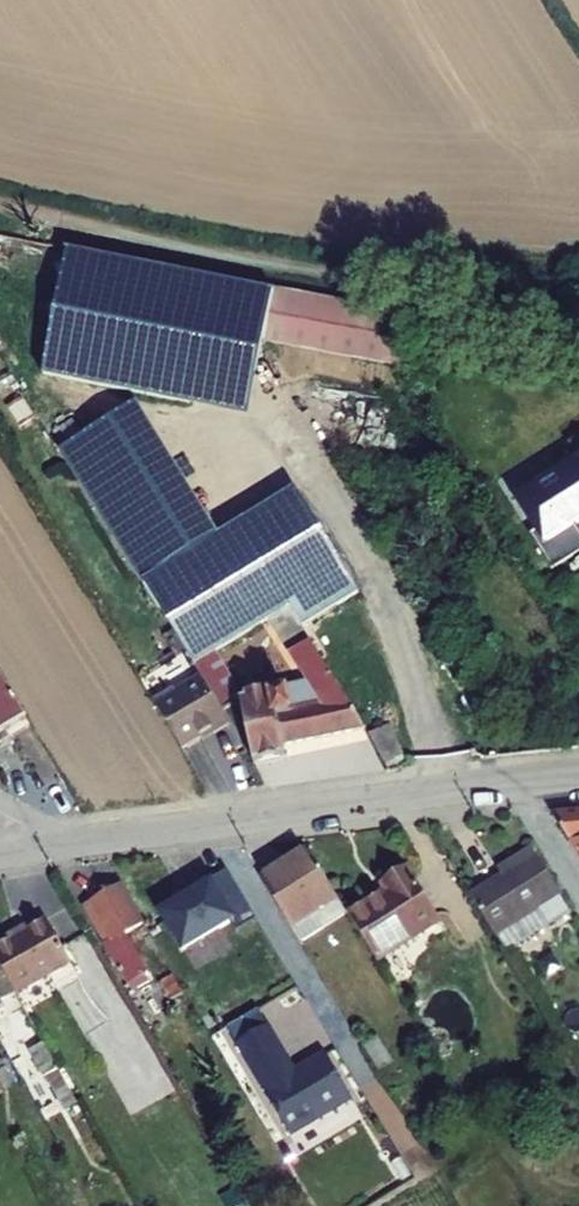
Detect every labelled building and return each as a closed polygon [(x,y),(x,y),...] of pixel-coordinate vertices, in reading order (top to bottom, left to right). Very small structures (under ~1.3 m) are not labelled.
[(271,289),(262,339),(399,365),(409,315),(271,289)] [(194,551),(109,414),(56,446),(141,583),(194,551)] [(576,526),(578,524),(578,439),(569,446),(578,461),(516,501),(536,532),(530,536),(553,571),(578,554),(578,530),(576,526)] [(194,667),(215,654),(290,608),(291,609),(269,622),(309,683),(285,689),(286,693),(244,701),(222,714),(228,723),(246,753),(251,753),(253,764),(285,757),(283,746),(365,729),(302,627),(358,593),(296,489),(194,551),(141,583),(194,667)] [(244,701),(215,654),(194,667),(200,678),(222,714),(244,701)] [(3,677),(0,679),(0,743),(10,737),(9,735),(29,723),(3,677)] [(181,748),(211,730),(213,733),(228,723),(222,714),(200,678),(185,687),(183,684),(153,702),(181,748)] [(386,771),(400,769),(406,760),(391,725),(368,735),(386,771)] [(550,814),(578,860),(578,811),(550,814)] [(470,896),(505,952),(571,910),(532,849),(497,871),(501,877),(470,896)] [(337,899),(307,850),(260,879),(290,928),(337,899)] [(377,961),(441,922),(407,868),(378,885),(383,893),(347,914),(377,961)] [(228,873),(185,899),(184,896),(159,911),(184,952),(230,924),(236,934),(257,921),(228,873)] [(132,982),(136,990),(149,983),(145,975),(149,973),(126,933),(145,923),(123,884),(90,902),(111,939),(103,943),(127,985),(132,982)] [(290,928),(299,943),(347,914),(337,899),(290,928)] [(90,902),(83,906),(103,943),(111,939),(90,902)] [(14,993),(70,962),(47,921),(16,939),(14,936),(0,943),(0,968),(14,993)] [(14,993),(0,968),(0,1001),(14,993)] [(172,974),(159,982),(170,1000),(182,992),(172,974)] [(232,1034),(286,1127),(348,1090),(321,1044),(285,1065),(280,1056),(285,1053),(262,1016),(234,1033),(232,1034)] [(378,1072),(393,1063),(376,1036),(361,1045),(378,1072)] [(46,1076),(66,1110),(77,1104),(42,1043),(28,1051),(43,1078),(46,1076)]
